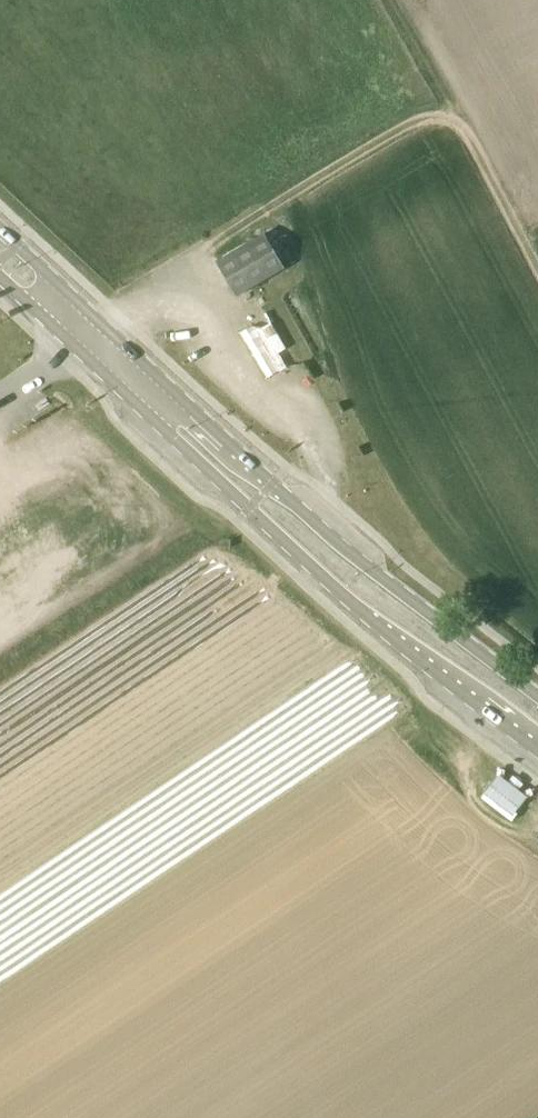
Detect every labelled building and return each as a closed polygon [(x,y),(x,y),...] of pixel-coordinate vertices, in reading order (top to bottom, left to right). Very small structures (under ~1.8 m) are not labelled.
[(265,232),(216,261),(237,296),(285,267),(265,232)]
